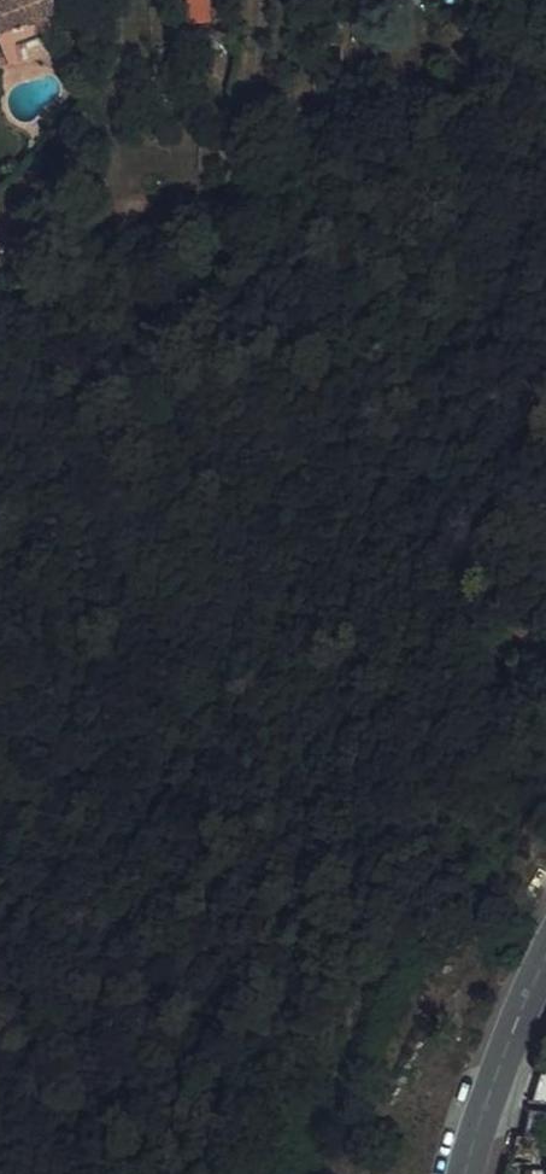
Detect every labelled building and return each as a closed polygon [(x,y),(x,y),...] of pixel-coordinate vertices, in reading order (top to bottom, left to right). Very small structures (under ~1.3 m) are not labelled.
[(13,35),(65,17),(59,0),(0,0),(0,1),(13,35)] [(0,1),(0,40),(13,35),(0,1)] [(520,1139),(545,1141),(545,1112),(522,1108),(520,1139)]
